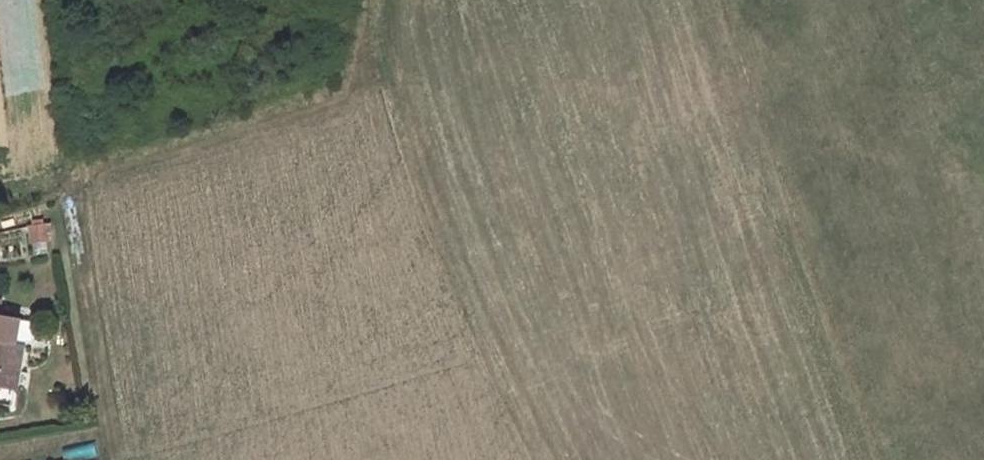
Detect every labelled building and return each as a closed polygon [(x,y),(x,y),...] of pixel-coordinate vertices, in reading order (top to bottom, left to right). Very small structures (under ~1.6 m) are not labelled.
[(39,337),(44,309),(18,304),(21,288),(0,284),(0,327),(6,328),(0,358),(0,376),(41,384),(49,339),(39,337)]
